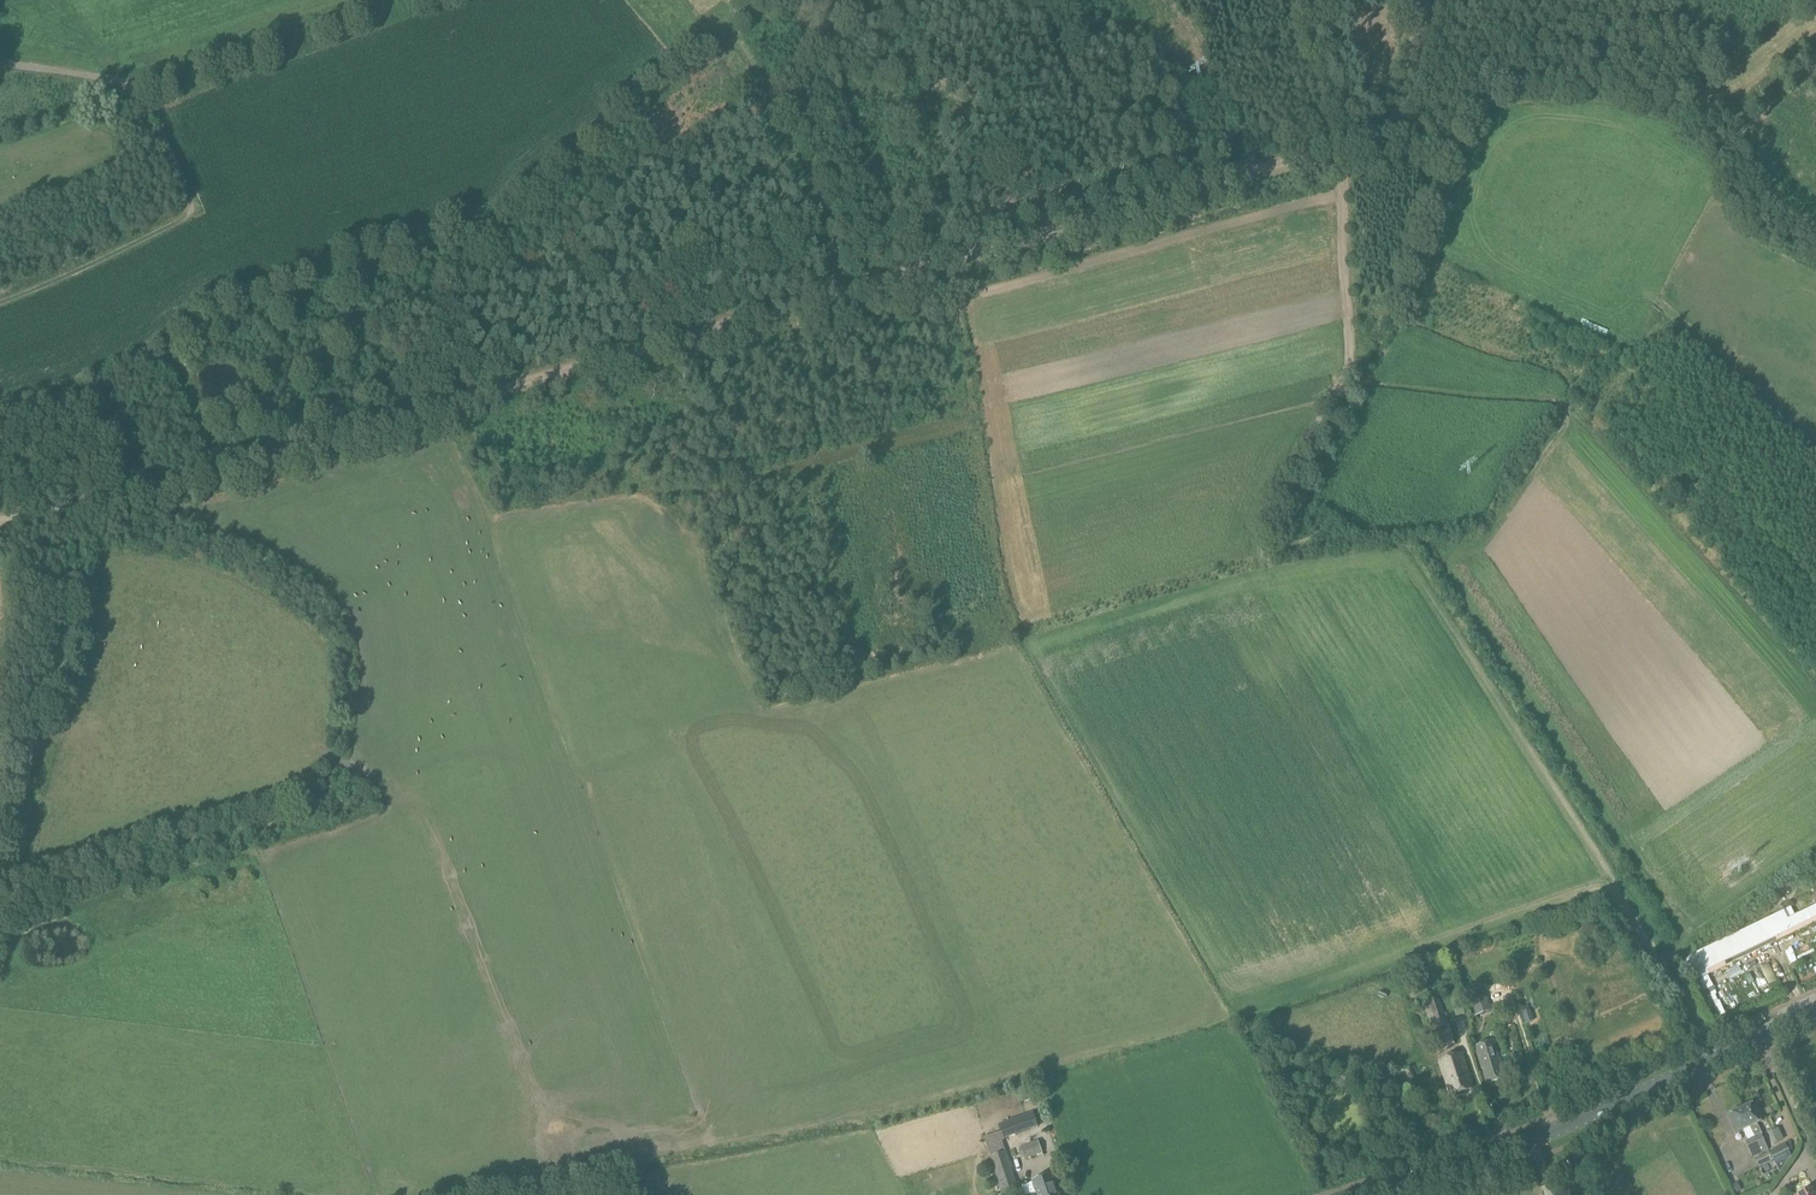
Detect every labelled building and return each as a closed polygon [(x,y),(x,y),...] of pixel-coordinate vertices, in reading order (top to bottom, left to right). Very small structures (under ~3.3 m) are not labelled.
[(1815,922),(1815,905),(1788,919),(1784,910),(1697,953),(1708,976),(1815,922)] [(1484,988),(1469,994),(1476,1016),(1492,1010),(1484,988)] [(1532,996),(1533,1002),(1543,1000),(1542,994),(1532,996)] [(1432,1029),(1448,1025),(1440,999),(1424,1004),(1432,1029)] [(1525,1022),(1530,1021),(1526,1009),(1521,1011),(1525,1022)] [(1495,1048),(1493,1044),(1494,1044),(1493,1041),(1475,1047),(1478,1056),(1479,1058),(1478,1058),(1482,1069),(1483,1069),(1484,1071),(1483,1072),(1487,1084),(1505,1078),(1499,1061),(1497,1057),(1498,1057),(1495,1048)] [(1450,1095),(1473,1088),(1462,1054),(1439,1061),(1450,1095)] [(1407,1091),(1420,1088),(1413,1068),(1401,1071),(1407,1091)] [(1059,1100),(1040,1107),(1043,1114),(1062,1107),(1059,1100)] [(1762,1135),(1757,1124),(1764,1120),(1755,1103),(1741,1109),(1750,1127),(1755,1137),(1754,1137),(1762,1153),(1769,1150),(1762,1135)] [(1736,1134),(1750,1127),(1741,1109),(1728,1116),(1736,1134)] [(985,1137),(984,1138),(991,1158),(1002,1192),(1003,1192),(1018,1187),(1006,1153),(1002,1140),(1004,1139),(1004,1140),(1039,1127),(1033,1113),(1013,1120),(999,1125),(1000,1127),(1001,1132),(985,1137)] [(1753,1158),(1762,1153),(1754,1137),(1745,1141),(1753,1158)] [(1025,1160),(1043,1154),(1038,1141),(1021,1147),(1025,1160)] [(1786,1144),(1770,1152),(1774,1160),(1774,1161),(1776,1164),(1780,1173),(1792,1157),(1786,1144)] [(1770,1152),(1756,1159),(1759,1166),(1774,1160),(1770,1152)] [(1726,1176),(1732,1174),(1728,1165),(1722,1167),(1726,1176)] [(1052,1175),(1033,1181),(1038,1194),(1059,1194),(1052,1175)]
